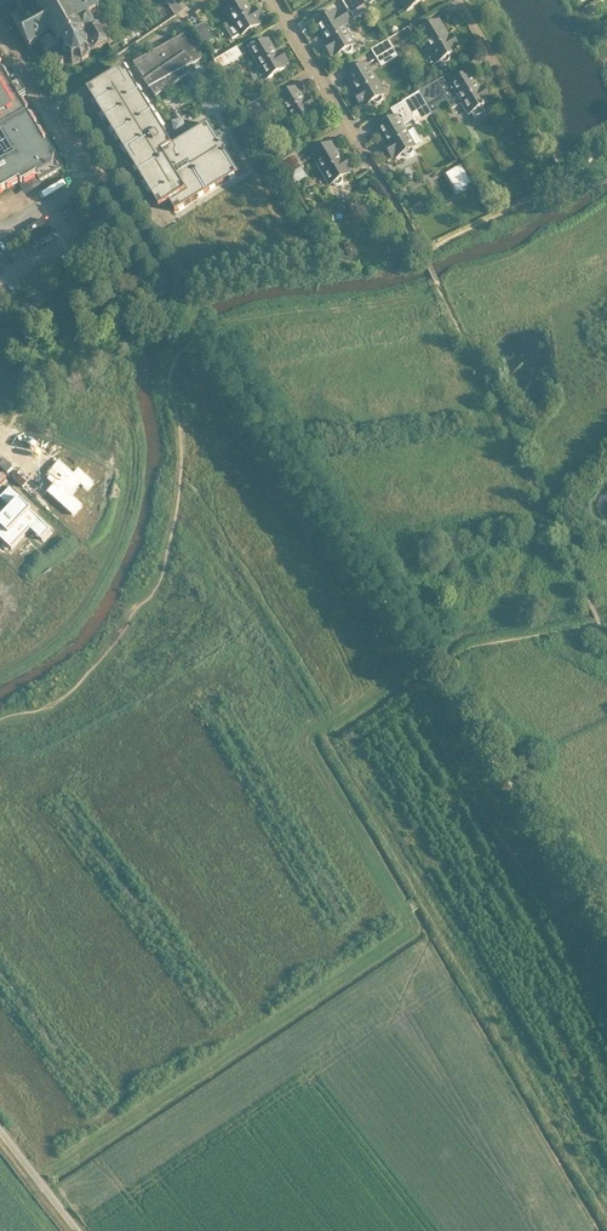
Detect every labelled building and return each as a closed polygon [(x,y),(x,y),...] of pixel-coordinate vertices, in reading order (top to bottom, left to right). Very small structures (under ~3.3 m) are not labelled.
[(21,11),(11,16),(30,49),(40,44),(53,67),(62,67),(66,60),(72,65),(83,64),(90,55),(90,53),(108,44),(99,26),(104,23),(98,13),(99,12),(93,0),(15,0),(21,11)] [(226,10),(232,21),(234,23),(240,34),(241,36),(249,31),(259,25),(258,23),(262,21),(261,19),(262,18),(262,16),(260,11),(257,10),(256,11),(255,9),(251,12),(244,0),(243,0),(226,10)] [(367,6),(364,0),(341,0),(349,13),(350,13),(354,20),(370,11),(367,6)] [(407,11),(425,0),(400,0),(407,11)] [(337,16),(335,13),(316,24),(327,43),(324,45),(331,56),(334,55),(335,57),(343,52),(345,54),(347,55),(349,55),(351,54),(353,51),(353,49),(352,47),(354,45),(342,26),(345,24),(345,25),(350,22),(344,12),(337,16)] [(420,33),(438,63),(440,62),(442,64),(444,64),(446,64),(449,63),(450,61),(450,59),(450,56),(457,52),(455,50),(459,48),(452,36),(449,38),(439,21),(420,33)] [(203,24),(194,29),(200,40),(204,46),(213,41),(203,24)] [(409,28),(388,41),(393,50),(414,37),(409,28)] [(196,46),(187,33),(133,63),(150,89),(156,97),(190,74),(186,68),(192,65),(207,57),(199,41),(198,42),(199,44),(196,46)] [(250,51),(267,79),(285,68),(284,66),(288,64),(281,52),(277,55),(268,40),(250,51)] [(371,50),(377,60),(393,50),(388,41),(371,50)] [(237,47),(214,61),(220,70),(243,56),(237,47)] [(384,95),(366,65),(347,76),(357,93),(354,95),(361,106),(364,104),(365,107),(372,102),(374,104),(377,105),(379,105),(381,103),(382,101),(383,99),(382,96),(384,95)] [(19,182),(21,185),(36,176),(40,182),(62,169),(65,167),(50,141),(45,144),(19,99),(26,95),(18,81),(11,86),(0,67),(0,193),(19,182)] [(86,91),(125,154),(139,146),(148,161),(140,166),(154,188),(158,185),(174,212),(238,174),(224,151),(230,148),(231,148),(224,137),(223,138),(224,138),(218,141),(208,124),(171,146),(124,69),(86,91)] [(469,115),(471,114),(473,116),(475,116),(478,116),(480,115),(481,113),(481,111),(481,108),(488,104),(487,102),(490,100),(483,88),(480,90),(478,88),(477,88),(475,84),(476,84),(470,73),(445,88),(450,97),(445,100),(452,110),(462,104),(469,115)] [(445,96),(437,82),(419,92),(427,106),(445,96)] [(275,114),(273,111),(283,105),(294,125),(297,123),(299,126),(301,126),(303,126),(306,125),(307,123),(307,120),(306,118),(312,114),(311,112),(315,110),(308,98),(304,101),(297,88),(270,104),(265,96),(248,106),(245,108),(244,109),(249,118),(255,127),(264,121),(264,122),(266,123),(269,123),(272,122),(273,119),(273,116),(275,114)] [(402,102),(411,116),(427,106),(419,92),(402,102)] [(395,156),(396,159),(403,154),(405,156),(408,157),(410,157),(412,155),(414,153),(414,151),(413,148),(415,147),(397,117),(389,122),(378,128),(388,145),(385,147),(392,158),(395,156)] [(309,157),(327,187),(332,184),(334,186),(336,187),(339,187),(341,186),(342,183),(343,181),(342,178),(349,174),(348,172),(351,170),(344,158),(341,160),(331,144),(309,157)] [(304,168),(296,154),(278,164),(292,186),(307,177),(302,169),(304,168)] [(458,169),(448,175),(456,189),(466,184),(458,169)] [(53,236),(44,220),(27,230),(37,246),(53,236)] [(9,297),(4,289),(0,291),(0,303),(9,297)] [(22,309),(15,313),(20,321),(27,318),(22,309)] [(29,477),(26,480),(32,485),(28,489),(56,513),(65,502),(54,492),(62,482),(69,488),(76,479),(60,465),(56,470),(41,457),(26,474),(29,477)] [(0,530),(0,540),(11,550),(16,546),(16,542),(29,529),(30,531),(31,532),(32,531),(35,533),(42,527),(45,529),(47,527),(30,511),(31,511),(27,507),(29,505),(10,487),(0,498),(0,501),(9,510),(11,511),(6,517),(3,517),(0,520),(0,528),(1,529),(0,530)]
